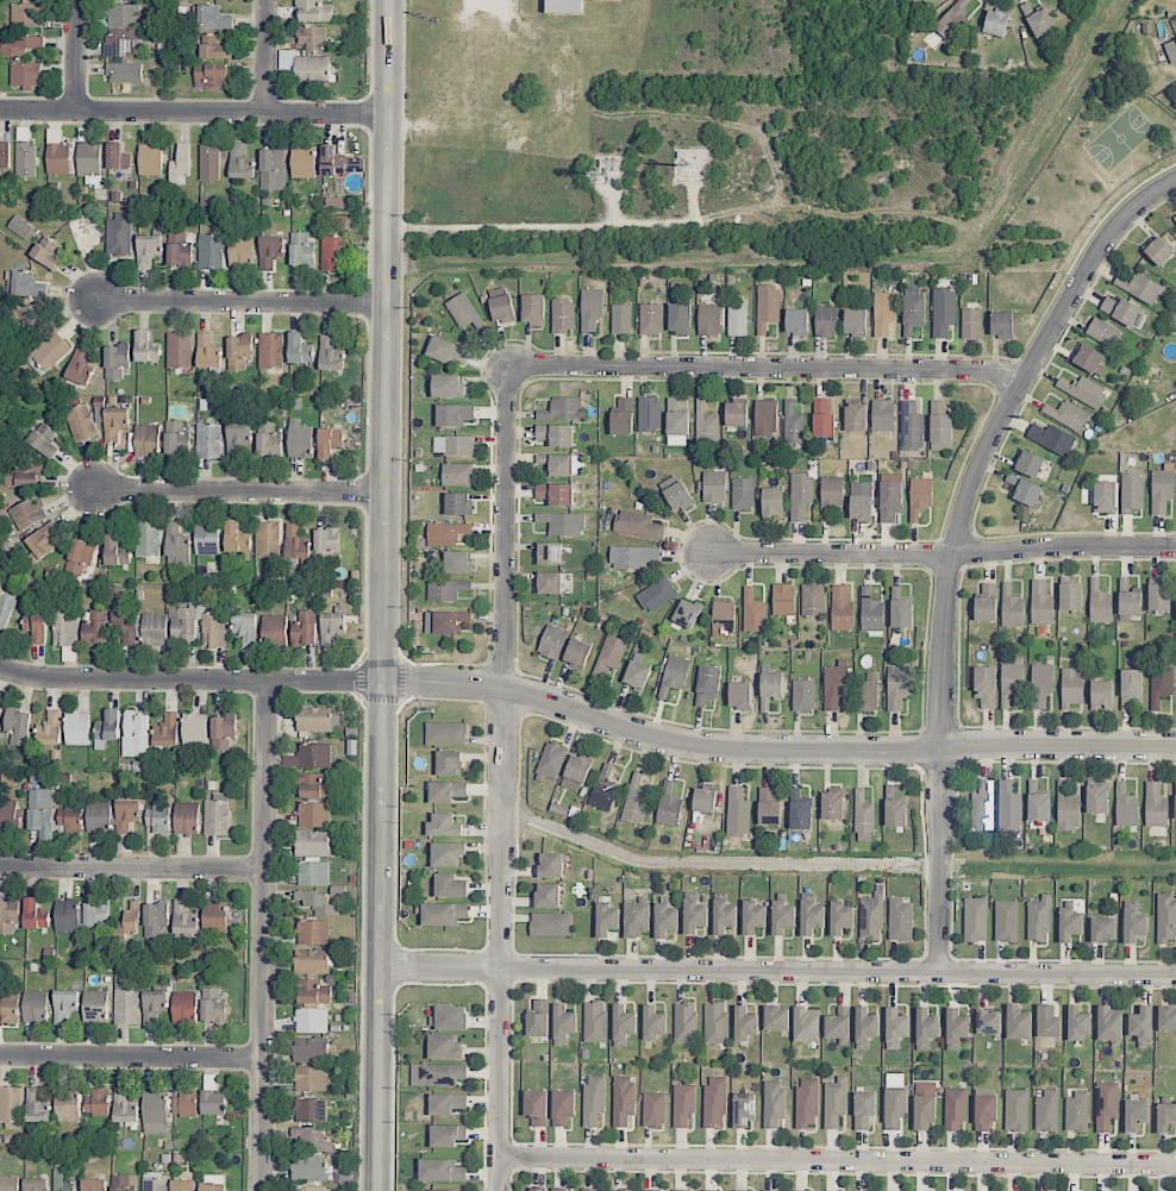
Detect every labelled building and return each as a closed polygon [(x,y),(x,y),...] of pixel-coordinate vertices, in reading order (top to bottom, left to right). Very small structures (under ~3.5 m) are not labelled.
[(333,4),(321,4),(321,0),(298,0),(298,22),(333,21),(333,4)] [(583,0),(547,0),(546,13),(583,13),(583,0)] [(972,18),(963,9),(971,0),(958,0),(934,26),(950,41),(972,18)] [(1021,5),(1036,38),(1056,29),(1046,7),(1034,13),(1028,1),(1021,5)] [(11,26),(42,27),(43,5),(12,3),(11,26)] [(133,57),(133,38),(139,38),(140,5),(110,5),(110,35),(104,35),(104,56),(133,57)] [(234,29),(234,16),(220,16),(220,5),(196,5),(195,29),(234,29)] [(1005,37),(1009,13),(987,10),(984,34),(1005,37)] [(325,27),(299,26),(298,48),(325,49),(325,27)] [(201,59),(233,59),(233,45),(219,45),(220,36),(202,35),(201,59)] [(26,56),(25,49),(44,49),(43,36),(0,37),(0,56),(26,56)] [(1171,64),(1175,62),(1175,40),(1164,45),(1171,64)] [(329,81),(329,56),(294,56),(294,81),(329,81)] [(10,87),(41,88),(41,63),(11,63),(10,87)] [(142,63),(107,63),(106,82),(142,82),(142,63)] [(229,63),(194,64),(195,89),(229,88),(229,63)] [(47,174),(70,174),(71,143),(60,143),(61,129),(48,129),(47,174)] [(101,142),(78,141),(77,176),(86,176),(86,184),(99,184),(101,142)] [(0,142),(0,168),(10,168),(11,142),(0,142)] [(123,143),(108,142),(107,168),(130,168),(130,154),(123,154),(123,143)] [(16,177),(35,178),(36,144),(16,143),(16,177)] [(189,143),(176,143),(176,161),(170,161),(170,184),(188,184),(189,143)] [(255,177),(254,157),(244,158),(244,143),(230,144),(231,178),(255,177)] [(138,175),(162,175),(163,145),(139,144),(138,175)] [(365,157),(336,158),(336,144),(322,144),(323,175),(347,175),(346,165),(356,165),(356,171),(365,171),(365,157)] [(219,150),(209,150),(209,145),(199,145),(199,180),(219,180),(219,150)] [(316,147),(292,147),(291,178),(315,178),(316,147)] [(285,149),(261,148),(260,190),(285,190),(285,149)] [(25,239),(33,227),(15,215),(7,227),(25,239)] [(77,252),(100,244),(90,215),(67,222),(77,252)] [(131,255),(132,215),(107,215),(106,255),(131,255)] [(192,243),(185,243),(185,232),(170,231),(168,266),(192,267),(192,243)] [(315,243),(307,243),(308,232),(291,232),(290,267),(314,267),(315,243)] [(198,269),(223,269),(224,235),(199,234),(198,269)] [(59,270),(63,259),(54,255),(60,243),(42,235),(31,258),(59,270)] [(137,269),(150,270),(151,256),(162,257),(162,235),(138,235),(137,269)] [(254,235),(230,235),(230,265),(253,266),(254,235)] [(346,270),(347,236),(322,235),(321,270),(346,270)] [(1175,252),(1158,235),(1143,249),(1160,267),(1175,252)] [(284,236),(260,236),(259,270),(273,270),(273,257),(283,257),(284,236)] [(47,281),(34,281),(34,271),(8,271),(8,295),(47,296),(47,281)] [(1165,287),(1136,272),(1130,283),(1118,276),(1114,284),(1156,305),(1165,287)] [(780,286),(758,286),(757,335),(767,335),(767,321),(779,321),(780,286)] [(956,288),(933,287),(932,338),(947,338),(948,325),(955,325),(956,288)] [(604,289),(582,289),(582,334),(596,334),(597,319),(604,319),(604,289)] [(446,301),(460,330),(480,321),(466,292),(446,301)] [(875,337),(889,337),(889,322),(897,322),(896,292),(874,292),(875,337)] [(545,325),(546,295),(523,294),(523,325),(545,325)] [(491,297),(493,323),(515,321),(512,295),(491,297)] [(904,337),(913,337),(913,327),(925,327),(926,295),(904,295),(904,337)] [(1131,327),(1142,309),(1122,297),(1118,303),(1107,296),(1099,309),(1131,327)] [(552,332),(574,332),(575,300),(553,300),(552,332)] [(13,330),(37,331),(38,304),(14,303),(13,330)] [(669,333),(691,334),(692,304),(670,303),(669,333)] [(663,304),(640,304),(640,334),(662,334),(663,304)] [(721,305),(699,304),(698,335),(721,335),(721,305)] [(612,334),(631,335),(632,305),(612,305),(612,334)] [(728,336),(747,336),(748,306),(728,306),(728,336)] [(838,336),(838,306),(816,306),(815,336),(838,336)] [(982,308),(962,308),(961,338),(981,338),(982,308)] [(808,310),(786,309),(786,335),(808,335),(808,310)] [(845,335),(866,335),(867,310),(845,310),(845,335)] [(1013,312),(991,311),(991,337),(1013,337),(1013,312)] [(1115,346),(1121,329),(1092,318),(1086,336),(1115,346)] [(136,361),(160,361),(160,342),(150,342),(150,330),(136,330),(136,361)] [(71,348),(55,331),(30,354),(46,371),(71,348)] [(303,331),(290,331),(289,362),(314,363),(314,345),(303,344),(303,331)] [(167,367),(191,368),(192,333),(168,333),(167,367)] [(212,333),(198,333),(197,367),(221,368),(222,347),(211,347),(212,333)] [(259,368),(283,368),(283,333),(259,333),(259,368)] [(252,360),(253,335),(230,334),(229,370),(246,371),(246,360),(252,360)] [(334,335),(320,335),(320,370),(344,369),(344,350),(334,350),(334,335)] [(451,364),(452,359),(464,363),(469,347),(432,336),(426,356),(451,364)] [(130,342),(120,342),(120,346),(106,345),(105,379),(123,380),(123,369),(129,369),(130,342)] [(1107,367),(1100,364),(1104,353),(1081,344),(1074,365),(1104,376),(1107,367)] [(65,379),(87,386),(93,366),(83,363),(87,349),(76,345),(65,379)] [(432,397),(463,397),(463,375),(433,375),(432,397)] [(1059,378),(1054,388),(1099,408),(1107,388),(1078,375),(1074,385),(1059,378)] [(582,397),(551,397),(551,410),(537,410),(537,419),(582,420),(582,397)] [(633,435),(634,398),(618,397),(617,412),(612,412),(611,435),(633,435)] [(667,435),(689,436),(689,411),(683,411),(683,398),(668,398),(667,435)] [(695,443),(718,444),(720,413),(706,413),(706,399),(697,398),(695,443)] [(660,431),(661,399),(638,399),(638,431),(660,431)] [(794,399),(785,399),(784,443),(803,443),(804,414),(794,413),(794,399)] [(830,399),(814,399),(813,436),(834,437),(835,413),(830,413),(830,399)] [(778,400),(756,400),(755,435),(777,436),(778,400)] [(894,400),(873,400),(872,431),(894,431),(894,400)] [(901,449),(923,450),(924,414),(917,414),(917,401),(902,400),(901,449)] [(947,401),(932,400),(931,449),(952,450),(953,416),(946,415),(947,401)] [(1040,413),(1082,431),(1090,412),(1063,400),(1059,410),(1045,403),(1040,413)] [(726,427),(748,426),(748,402),(726,403),(726,427)] [(65,409),(74,443),(97,436),(88,403),(65,409)] [(846,430),(867,431),(868,404),(846,403),(846,430)] [(438,426),(464,427),(464,420),(475,420),(475,405),(438,404),(438,426)] [(106,442),(118,441),(117,428),(129,428),(128,407),(105,408),(106,442)] [(312,457),(313,426),(300,426),(300,418),(290,417),(288,457),(312,457)] [(166,454),(189,455),(190,431),(182,431),(183,421),(167,420),(166,454)] [(282,432),(274,432),(275,421),(259,421),(258,455),(282,455),(282,432)] [(251,424),(227,423),(227,458),(241,458),(241,444),(251,444),(251,424)] [(1075,437),(1049,424),(1046,430),(1033,423),(1026,438),(1066,457),(1075,437)] [(196,458),(221,459),(221,424),(197,424),(196,458)] [(159,457),(160,425),(136,425),(135,456),(159,457)] [(546,447),(573,447),(574,425),(536,425),(536,440),(546,440),(546,447)] [(332,460),(332,449),(343,449),(344,429),(320,428),(318,459),(332,460)] [(474,436),(434,437),(434,455),(474,454),(474,436)] [(1015,469),(1036,478),(1045,458),(1023,450),(1015,469)] [(574,477),(575,455),(536,454),(536,464),(549,464),(549,476),(574,477)] [(39,486),(40,464),(6,463),(5,485),(39,486)] [(473,485),(473,464),(443,463),(442,484),(473,485)] [(1174,464),(1164,464),(1164,470),(1152,470),(1151,514),(1166,515),(1166,500),(1174,500),(1174,464)] [(704,502),(726,502),(726,471),(703,471),(704,502)] [(813,503),(813,474),(791,473),(790,522),(806,522),(806,503),(813,503)] [(1035,507),(1043,487),(1009,473),(1005,482),(1014,486),(1009,497),(1035,507)] [(1144,510),(1143,473),(1121,474),(1121,511),(1144,510)] [(694,504),(678,474),(660,483),(675,513),(694,504)] [(844,478),(821,477),(820,522),(831,522),(831,508),(843,508),(844,478)] [(755,478),(733,478),(732,508),(754,509),(755,478)] [(933,478),(911,478),(910,522),(919,523),(919,508),(932,508),(933,478)] [(902,481),(880,481),(881,522),(896,522),(896,513),(902,513),(902,481)] [(1094,513),(1116,513),(1116,482),(1095,481),(1094,513)] [(546,505),(573,506),(574,484),(536,484),(536,499),(546,499),(546,505)] [(784,516),(784,488),(762,487),(762,515),(784,516)] [(472,493),(447,493),(446,515),(471,515),(472,493)] [(850,521),(872,521),(873,496),(850,495),(850,521)] [(9,509),(19,531),(47,518),(37,496),(9,509)] [(653,515),(618,509),(614,532),(663,540),(665,525),(652,523),(653,515)] [(536,522),(549,522),(549,536),(584,536),(585,514),(536,513),(536,522)] [(26,557),(33,565),(57,547),(50,537),(60,529),(53,519),(25,540),(33,551),(26,557)] [(226,554),(250,555),(250,533),(239,533),(239,520),(227,520),(226,554)] [(160,521),(136,521),(137,556),(160,555),(160,521)] [(181,522),(166,522),(167,566),(191,565),(190,536),(181,536),(181,522)] [(279,522),(255,523),(256,557),(280,556),(279,522)] [(310,558),(310,537),(299,538),(299,523),(286,523),(287,558),(310,558)] [(428,546),(459,545),(458,534),(473,533),(472,523),(427,524),(428,546)] [(195,555),(219,555),(220,524),(196,524),(195,555)] [(120,533),(106,534),(106,565),(130,565),(129,544),(120,544),(120,533)] [(98,543),(75,537),(65,571),(81,576),(84,565),(92,567),(98,543)] [(562,565),(562,543),(536,542),(536,564),(562,565)] [(661,548),(612,546),(611,568),(646,569),(646,562),(660,562),(661,548)] [(445,573),(470,573),(470,552),(445,552),(445,573)] [(537,593),(562,594),(562,572),(537,571),(537,593)] [(649,614),(678,594),(665,576),(636,595),(649,614)] [(1112,592),(1099,592),(1099,578),(1090,578),(1089,622),(1112,622),(1112,592)] [(1140,615),(1141,591),(1129,591),(1129,578),(1120,578),(1119,621),(1131,621),(1131,615),(1140,615)] [(1031,624),(1053,625),(1054,594),(1046,594),(1047,579),(1032,579),(1031,624)] [(458,601),(458,591),(472,591),(472,582),(428,580),(428,600),(458,601)] [(1024,628),(1025,597),(1011,597),(1011,582),(1003,582),(1001,627),(1024,628)] [(975,620),(996,621),(997,584),(982,583),(981,596),(975,596),(975,620)] [(1148,611),(1170,611),(1170,583),(1149,583),(1148,611)] [(795,584),(773,584),(773,615),(795,615),(795,584)] [(801,616),(824,616),(825,585),(802,584),(801,616)] [(1082,584),(1060,584),(1060,610),(1082,610),(1082,584)] [(847,585),(832,585),(831,630),(854,630),(854,600),(847,599),(847,585)] [(744,631),(765,631),(766,601),(753,601),(753,586),(744,586),(744,631)] [(884,601),(871,600),(871,586),(862,586),(860,635),(883,636),(884,601)] [(892,627),(913,628),(913,600),(901,599),(901,586),(892,586),(892,627)] [(1,595),(0,600),(0,630),(7,632),(15,598),(1,595)] [(672,620),(692,629),(702,607),(682,598),(672,620)] [(712,637),(734,638),(734,602),(713,601),(712,637)] [(197,642),(196,608),(171,608),(172,642),(197,642)] [(84,644),(107,643),(107,609),(90,610),(90,618),(83,618),(84,644)] [(118,646),(137,645),(136,613),(128,613),(128,609),(116,609),(118,646)] [(78,611),(54,611),(53,646),(77,646),(78,611)] [(292,622),(291,649),(302,649),(302,643),(315,644),(317,611),(302,611),(302,622),(292,622)] [(425,633),(461,634),(461,622),(471,622),(471,612),(426,611),(425,633)] [(227,647),(227,612),(203,612),(202,647),(227,647)] [(256,613),(233,612),(233,634),(246,634),(246,647),(256,647),(256,613)] [(345,612),(321,613),(322,648),(333,647),(333,635),(346,634),(345,612)] [(33,644),(46,645),(47,614),(24,613),(24,631),(34,632),(33,644)] [(168,614),(144,613),(143,645),(166,646),(168,614)] [(287,615),(264,615),(264,646),(287,646),(287,615)] [(537,653),(558,661),(569,632),(548,624),(537,653)] [(606,666),(618,670),(629,642),(608,634),(592,675),(602,678),(606,666)] [(593,645),(572,638),(563,662),(584,670),(593,645)] [(667,701),(670,687),(683,690),(691,661),(669,655),(658,699),(667,701)] [(839,710),(839,695),(847,695),(846,659),(838,659),(838,666),(824,666),(825,711),(839,710)] [(623,683),(644,690),(651,666),(630,660),(623,683)] [(718,699),(721,667),(700,665),(696,706),(705,707),(706,698),(718,699)] [(1023,665),(1002,665),(1002,709),(1010,709),(1010,695),(1023,695),(1023,665)] [(1054,694),(1053,665),(1031,665),(1032,709),(1046,709),(1046,695),(1054,694)] [(1159,710),(1159,696),(1173,696),(1174,666),(1151,666),(1151,710),(1159,710)] [(902,712),(902,698),(908,698),(909,667),(888,667),(887,712),(902,712)] [(996,667),(975,667),(975,698),(981,699),(981,708),(996,708),(996,667)] [(1061,709),(1070,710),(1070,704),(1083,704),(1084,667),(1062,667),(1061,709)] [(1143,670),(1122,669),(1121,698),(1142,698),(1143,670)] [(761,710),(770,710),(770,696),(783,696),(783,673),(761,673),(761,710)] [(878,673),(866,673),(866,677),(855,677),(856,712),(878,711),(878,673)] [(794,711),(816,710),(814,679),(792,680),(794,711)] [(1113,681),(1091,681),(1091,710),(1100,710),(1100,704),(1113,704),(1113,681)] [(730,709),(752,708),(751,682),(730,683),(730,709)] [(337,731),(337,715),(331,715),(331,707),(311,707),(311,714),(296,715),(297,732),(337,731)] [(32,712),(8,708),(4,732),(13,734),(11,744),(26,747),(32,712)] [(120,708),(106,708),(106,721),(96,721),(95,749),(105,750),(105,740),(119,740),(120,708)] [(38,723),(38,739),(61,738),(60,709),(47,710),(47,723),(38,723)] [(90,713),(67,712),(66,744),(89,745),(90,713)] [(149,713),(124,712),(123,756),(148,756),(149,713)] [(178,712),(164,712),(164,726),(154,726),(154,746),(178,746),(178,712)] [(207,714),(183,713),(182,745),(207,745),(207,714)] [(211,750),(230,751),(230,739),(236,740),(237,716),(212,715),(211,750)] [(467,723),(426,722),(426,744),(467,744),(467,723)] [(534,779),(544,783),(547,777),(557,781),(569,749),(548,741),(534,779)] [(330,768),(331,744),(298,743),(298,756),(283,756),(282,767),(330,768)] [(438,751),(437,775),(461,775),(462,751),(438,751)] [(582,792),(591,761),(570,755),(562,787),(582,792)] [(614,766),(604,762),(589,804),(610,812),(621,784),(609,779),(614,766)] [(322,798),(323,773),(299,772),(298,797),(322,798)] [(642,774),(632,772),(622,820),(644,825),(651,790),(639,788),(642,774)] [(674,781),(665,779),(656,823),(678,827),(684,798),(671,795),(674,781)] [(992,829),(993,780),(979,779),(979,793),(972,793),(971,828),(992,829)] [(1022,829),(1021,793),(1015,793),(1015,779),(999,779),(1000,829),(1022,829)] [(1050,795),(1038,794),(1038,780),(1029,780),(1028,821),(1050,821),(1050,795)] [(1079,830),(1080,794),(1067,794),(1067,780),(1058,780),(1057,830),(1079,830)] [(1116,826),(1138,826),(1138,796),(1126,796),(1126,781),(1116,781),(1116,826)] [(1168,796),(1161,796),(1161,781),(1146,781),(1145,826),(1167,827),(1168,796)] [(430,803),(453,803),(453,797),(468,797),(468,782),(430,782),(430,803)] [(907,826),(906,798),(895,798),(894,785),(885,785),(886,826),(907,826)] [(1086,813),(1107,813),(1108,786),(1087,785),(1086,813)] [(744,801),(744,787),(728,786),(727,836),(749,837),(750,801),(744,801)] [(779,787),(758,787),(759,824),(780,824),(779,787)] [(717,790),(695,788),(693,810),(714,813),(717,790)] [(790,829),(811,829),(811,797),(801,797),(801,788),(791,788),(790,829)] [(855,841),(874,841),(874,802),(864,802),(864,788),(856,788),(855,841)] [(39,844),(53,844),(54,790),(29,789),(29,830),(39,830),(39,844)] [(822,819),(844,819),(843,791),(821,791),(822,819)] [(116,833),(130,833),(130,821),(141,821),(141,800),(117,799),(116,833)] [(17,832),(17,801),(0,801),(0,832),(17,832)] [(204,835),(229,835),(229,801),(205,801),(204,835)] [(88,832),(112,831),(111,802),(87,803),(88,832)] [(330,827),(330,802),(298,803),(298,827),(330,827)] [(199,803),(175,803),(175,834),(199,834),(199,803)] [(61,833),(82,832),(81,806),(60,808),(61,833)] [(170,807),(146,807),(146,825),(153,825),(153,834),(170,834),(170,807)] [(463,836),(462,824),(454,824),(454,813),(429,813),(429,836),(463,836)] [(295,858),(320,859),(320,856),(330,856),(330,832),(296,831),(295,858)] [(460,867),(459,856),(467,856),(466,842),(431,843),(432,867),(460,867)] [(564,853),(540,852),(539,877),(563,878),(564,853)] [(329,861),(297,862),(297,886),(329,886),(329,861)] [(468,880),(456,880),(456,873),(436,873),(436,896),(468,897),(468,880)] [(537,908),(560,908),(560,883),(537,884),(537,908)] [(861,898),(860,939),(882,940),(883,891),(874,891),(874,898),(861,898)] [(316,915),(339,915),(339,904),(327,904),(328,892),(293,892),(293,906),(317,907),(316,915)] [(1050,894),(1042,894),(1042,901),(1028,901),(1028,941),(1049,941),(1050,894)] [(1156,942),(1175,942),(1175,895),(1157,895),(1156,942)] [(26,928),(49,928),(48,909),(39,909),(38,897),(25,897),(26,928)] [(965,898),(964,942),(986,942),(987,898),(965,898)] [(0,899),(0,934),(13,935),(13,924),(20,924),(20,900),(0,899)] [(56,931),(79,932),(80,900),(56,899),(56,931)] [(198,933),(198,913),(185,913),(185,899),(174,899),(175,933),(198,933)] [(889,940),(912,941),(913,899),(890,899),(889,940)] [(84,936),(102,936),(103,926),(109,926),(110,901),(85,900),(84,936)] [(139,900),(130,900),(130,910),(124,909),(124,920),(117,919),(116,934),(138,934),(139,900)] [(684,935),(697,935),(697,927),(708,927),(708,901),(685,900),(684,935)] [(755,928),(767,927),(766,905),(757,906),(757,900),(743,900),(744,936),(756,935),(755,928)] [(737,902),(714,901),(714,935),(726,935),(726,928),(736,928),(737,902)] [(1018,901),(996,901),(995,942),(1018,942),(1018,901)] [(144,937),(160,938),(160,927),(169,927),(170,902),(145,902),(144,937)] [(227,902),(203,903),(203,933),(228,932),(227,902)] [(772,935),(784,935),(784,927),(795,928),(795,903),(773,902),(772,935)] [(801,936),(814,936),(814,928),(825,928),(825,902),(802,902),(801,936)] [(470,904),(422,903),(422,925),(454,926),(454,918),(470,918),(470,904)] [(625,935),(650,936),(651,904),(626,903),(625,935)] [(832,903),(830,936),(842,937),(843,928),(853,929),(854,904),(832,903)] [(596,938),(608,938),(608,930),(620,929),(619,904),(596,905),(596,938)] [(655,938),(667,938),(667,930),(679,930),(679,906),(656,905),(655,938)] [(1074,908),(1060,907),(1059,942),(1071,943),(1071,935),(1082,935),(1083,913),(1074,913),(1074,908)] [(1125,944),(1136,943),(1136,936),(1148,936),(1147,910),(1124,910),(1125,944)] [(571,936),(572,913),(531,913),(530,935),(571,936)] [(1091,942),(1115,942),(1116,918),(1092,917),(1091,942)] [(329,921),(297,920),(297,944),(328,945),(329,921)] [(329,974),(329,950),(295,949),(294,973),(329,974)] [(298,1003),(331,1004),(332,986),(320,986),(320,979),(299,979),(298,1003)] [(203,1023),(227,1022),(226,999),(219,999),(219,988),(202,988),(203,1023)] [(48,991),(24,990),(24,1021),(48,1022),(48,991)] [(54,1024),(68,1024),(69,1012),(79,1012),(79,991),(55,990),(54,1024)] [(84,1020),(107,1020),(108,991),(85,990),(84,1020)] [(138,1024),(139,990),(115,990),(114,1024),(138,1024)] [(168,991),(144,991),(144,1025),(157,1025),(158,1011),(168,1011),(168,991)] [(173,1023),(197,1023),(197,992),(174,992),(173,1023)] [(18,1024),(19,997),(0,997),(0,1023),(18,1024)] [(527,1036),(548,1036),(549,999),(533,999),(533,1012),(527,1012),(527,1036)] [(584,1001),(584,1042),(606,1042),(606,1002),(584,1001)] [(674,1043),(696,1043),(696,1004),(675,1003),(674,1043)] [(705,1003),(704,1043),(726,1043),(727,1003),(705,1003)] [(554,1046),(568,1046),(568,1034),(577,1034),(578,1012),(566,1012),(566,1004),(554,1004),(554,1046)] [(1007,1039),(1031,1039),(1032,1012),(1021,1012),(1021,1004),(1007,1004),(1007,1039)] [(1060,1037),(1061,1016),(1054,1016),(1055,1005),(1038,1004),(1037,1037),(1060,1037)] [(667,1013),(656,1013),(656,1005),(645,1005),(644,1039),(658,1040),(658,1034),(667,1034),(667,1013)] [(1068,1038),(1091,1038),(1092,1013),(1081,1013),(1081,1005),(1069,1005),(1068,1038)] [(1098,1040),(1122,1040),(1123,1013),(1110,1013),(1110,1005),(1098,1005),(1098,1040)] [(1128,1039),(1151,1040),(1152,1006),(1140,1005),(1140,1014),(1129,1014),(1128,1039)] [(467,1030),(468,1006),(437,1006),(437,1029),(467,1030)] [(735,1038),(758,1039),(758,1014),(747,1014),(747,1006),(735,1006),(735,1038)] [(820,1014),(807,1014),(807,1006),(795,1006),(794,1041),(819,1042),(820,1014)] [(849,1038),(850,1006),(826,1006),(825,1038),(849,1038)] [(764,1030),(789,1031),(789,1007),(765,1007),(764,1030)] [(879,1037),(879,1014),(868,1015),(868,1007),(856,1007),(856,1049),(870,1049),(870,1037),(879,1037)] [(910,1016),(898,1015),(898,1007),(887,1007),(886,1050),(900,1050),(900,1037),(909,1037),(910,1016)] [(1175,1031),(1175,1007),(1158,1007),(1158,1031),(1175,1031)] [(327,1033),(328,1009),(296,1008),(295,1032),(327,1033)] [(917,1050),(931,1050),(931,1038),(940,1038),(940,1016),(929,1015),(929,1008),(917,1008),(917,1050)] [(970,1016),(959,1016),(960,1008),(947,1008),(946,1051),(961,1051),(961,1038),(970,1038),(970,1016)] [(977,1034),(1001,1034),(1001,1010),(977,1010),(977,1034)] [(429,1059),(464,1059),(464,1042),(456,1042),(456,1035),(429,1034),(429,1059)] [(295,1063),(328,1062),(327,1037),(294,1038),(295,1063)] [(411,1085),(457,1087),(457,1079),(468,1080),(468,1065),(411,1063),(411,1085)] [(328,1092),(328,1068),(295,1067),(295,1091),(328,1092)] [(846,1076),(837,1075),(837,1083),(825,1083),(824,1129),(839,1129),(839,1115),(846,1115),(846,1076)] [(583,1127),(597,1127),(598,1112),(605,1112),(606,1076),(584,1076),(583,1127)] [(635,1076),(614,1076),(613,1127),(628,1127),(628,1115),(634,1115),(635,1076)] [(725,1077),(704,1077),(705,1129),(726,1128),(725,1077)] [(817,1078),(796,1078),(797,1127),(819,1126),(817,1078)] [(785,1118),(784,1081),(763,1081),(764,1129),(779,1128),(778,1118),(785,1118)] [(934,1081),(914,1082),(915,1131),(935,1131),(934,1081)] [(1118,1082),(1096,1083),(1097,1133),(1111,1132),(1110,1119),(1119,1118),(1118,1082)] [(696,1113),(696,1085),(673,1084),(673,1128),(689,1128),(689,1113),(696,1113)] [(0,1086),(0,1123),(6,1123),(6,1129),(21,1129),(22,1087),(0,1086)] [(50,1122),(51,1101),(40,1101),(40,1087),(27,1087),(26,1122),(50,1122)] [(138,1102),(128,1102),(128,1087),(113,1088),(114,1122),(138,1122),(138,1102)] [(908,1088),(885,1087),(885,1130),(900,1130),(900,1113),(908,1113),(908,1088)] [(81,1121),(79,1088),(55,1089),(57,1122),(81,1121)] [(84,1116),(108,1116),(109,1089),(92,1088),(92,1096),(85,1096),(84,1116)] [(173,1097),(172,1116),(196,1117),(197,1089),(180,1088),(179,1097),(173,1097)] [(945,1131),(960,1130),(960,1121),(967,1121),(967,1088),(945,1088),(945,1131)] [(547,1126),(548,1091),(525,1090),(525,1116),(532,1116),(532,1126),(547,1126)] [(1028,1090),(1006,1090),(1005,1131),(1028,1132),(1028,1090)] [(1058,1131),(1058,1090),(1044,1090),(1044,1097),(1036,1096),(1035,1131),(1058,1131)] [(1088,1131),(1088,1090),(1074,1091),(1074,1098),(1065,1098),(1066,1132),(1088,1131)] [(143,1133),(167,1134),(168,1092),(144,1091),(143,1133)] [(227,1114),(226,1091),(202,1091),(202,1115),(227,1114)] [(552,1126),(567,1126),(568,1116),(575,1117),(575,1091),(553,1091),(552,1126)] [(854,1130),(869,1130),(869,1115),(876,1115),(876,1093),(855,1092),(854,1130)] [(643,1127),(665,1127),(665,1093),(643,1093),(643,1127)] [(734,1128),(749,1129),(749,1121),(755,1121),(756,1094),(735,1093),(734,1128)] [(467,1109),(468,1095),(431,1094),(431,1115),(453,1116),(453,1109),(467,1109)] [(997,1121),(998,1096),(975,1095),(975,1131),(990,1131),(990,1121),(997,1121)] [(327,1098),(295,1098),(295,1122),(326,1123),(327,1098)] [(1149,1100),(1126,1099),(1125,1133),(1137,1133),(1138,1121),(1148,1121),(1149,1100)] [(1168,1133),(1168,1121),(1175,1121),(1175,1103),(1158,1103),(1157,1133),(1168,1133)] [(432,1147),(456,1147),(456,1140),(467,1140),(468,1125),(432,1125),(432,1147)] [(420,1181),(467,1181),(467,1167),(456,1167),(456,1159),(420,1159),(420,1181)] [(77,1180),(64,1180),(64,1168),(54,1168),(53,1190),(77,1190),(77,1180)] [(166,1173),(144,1172),(143,1190),(165,1190),(166,1173)] [(136,1175),(112,1175),(112,1190),(136,1190),(136,1175)] [(224,1175),(215,1175),(215,1182),(200,1182),(200,1190),(225,1190),(224,1175)] [(19,1177),(0,1176),(0,1190),(19,1190),(19,1177)] [(47,1178),(24,1179),(24,1190),(48,1190),(47,1178)] [(83,1179),(83,1190),(106,1190),(106,1179),(83,1179)] [(196,1180),(172,1180),(172,1190),(196,1190),(196,1180)]
